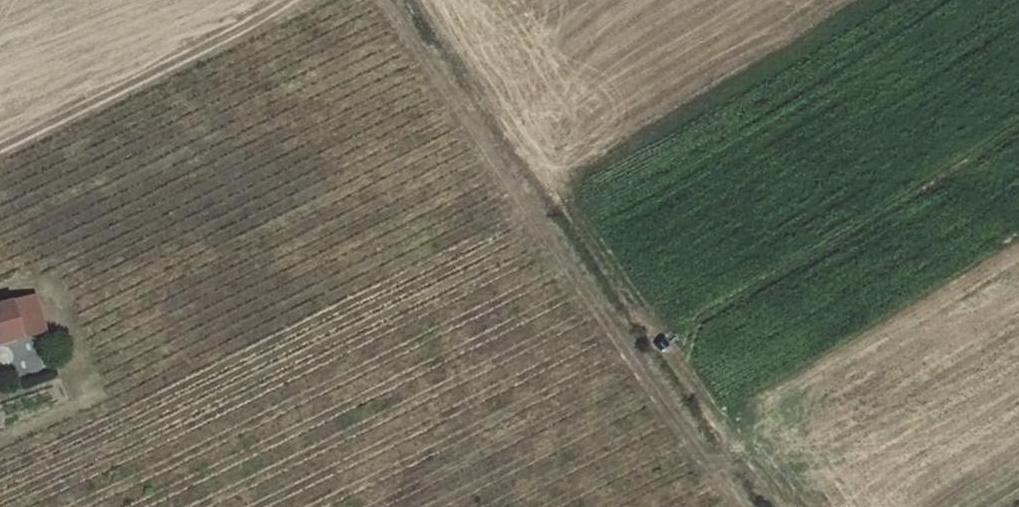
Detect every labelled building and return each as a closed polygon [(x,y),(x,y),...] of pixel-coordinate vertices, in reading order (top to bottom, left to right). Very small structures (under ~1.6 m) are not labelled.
[(0,305),(0,342),(42,331),(33,296),(0,305)]
